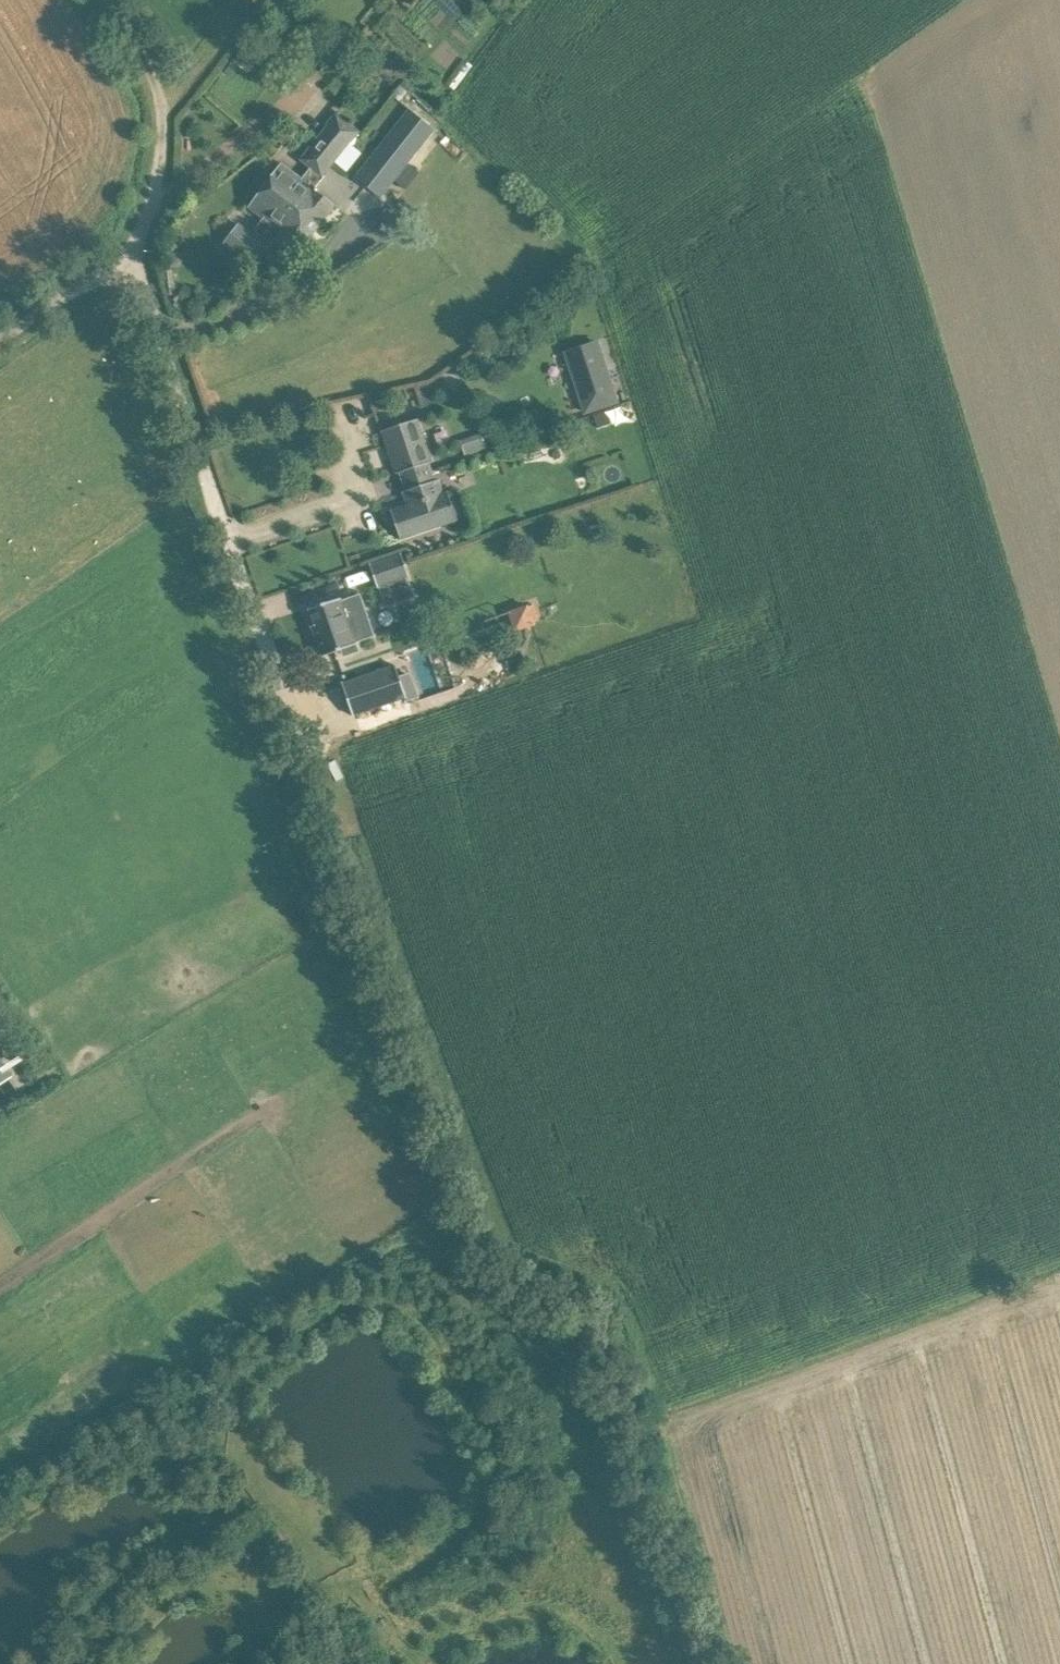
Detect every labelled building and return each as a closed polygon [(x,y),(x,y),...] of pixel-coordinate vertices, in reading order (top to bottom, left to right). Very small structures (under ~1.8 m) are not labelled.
[(410,109),(355,176),(380,196),(435,129),(430,125),(410,109)] [(281,229),(357,128),(335,111),(299,158),(310,167),(302,176),(286,163),(284,166),(282,165),(251,207),(281,229)] [(334,203),(316,190),(313,187),(281,229),(274,238),(296,255),(334,203)] [(238,225),(223,245),(236,254),(233,259),(250,271),(269,244),(252,232),(251,234),(238,225)] [(598,341),(566,352),(585,412),(617,401),(598,341)] [(606,410),(594,415),(599,428),(611,423),(606,410)] [(394,484),(440,469),(440,468),(430,471),(427,463),(433,461),(418,418),(382,430),(396,473),(402,472),(404,480),(394,483),(394,484)] [(482,433),(460,440),(465,454),(486,447),(482,433)] [(440,469),(394,484),(395,485),(405,481),(408,489),(402,491),(406,505),(391,510),(400,539),(457,520),(447,492),(443,493),(439,479),(433,481),(430,473),(441,469),(440,469)] [(372,565),(370,565),(374,577),(378,588),(379,587),(381,586),(387,604),(412,596),(406,578),(408,577),(410,577),(402,554),(401,555),(372,565)] [(340,598),(309,608),(310,610),(315,624),(312,625),(312,627),(313,627),(322,655),(322,656),(341,649),(344,656),(358,651),(355,643),(374,636),(360,595),(341,601),(340,599),(341,599),(340,598)] [(527,606),(509,612),(516,630),(540,622),(534,604),(528,606),(527,606)] [(396,665),(342,683),(353,715),(407,697),(396,665)] [(12,1076),(0,1058),(0,1084),(12,1076)]
